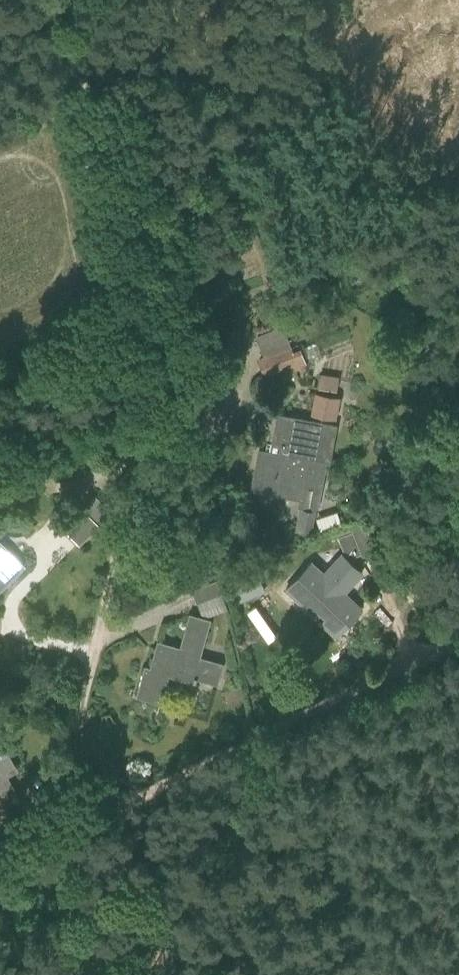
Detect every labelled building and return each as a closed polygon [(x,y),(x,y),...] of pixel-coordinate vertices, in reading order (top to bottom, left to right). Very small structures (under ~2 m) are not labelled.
[(306,367),(301,354),(294,357),(290,347),(259,359),(265,375),(291,365),(294,371),(306,367)] [(321,374),(319,388),(335,391),(337,377),(321,374)] [(312,414),(333,418),(336,396),(316,393),(312,414)] [(253,486),(273,490),(287,493),(289,482),(307,485),(307,482),(322,484),(325,466),(310,464),(318,422),(277,415),(274,429),(286,432),(281,458),(257,453),(254,471),(256,471),(253,486)] [(295,533),(310,535),(315,510),(299,507),(295,533)] [(63,526),(79,543),(97,525),(81,509),(63,526)] [(22,517),(13,526),(25,538),(34,529),(22,517)] [(335,536),(342,555),(344,559),(360,554),(360,556),(375,550),(365,525),(335,536)] [(23,566),(0,543),(0,589),(23,566)] [(285,589),(320,622),(335,635),(361,608),(350,598),(344,603),(338,598),(361,573),(347,560),(328,579),(314,566),(304,576),(301,572),(285,589)] [(243,575),(230,580),(239,601),(251,596),(243,575)] [(192,589),(197,601),(220,593),(216,581),(192,589)] [(137,696),(159,702),(167,674),(192,681),(192,682),(195,683),(196,678),(216,683),(222,664),(198,657),(209,620),(189,615),(180,647),(170,644),(168,651),(156,647),(150,668),(145,667),(137,696)] [(10,759),(1,744),(0,744),(0,765),(10,759)] [(17,796),(0,766),(0,825),(12,818),(4,804),(17,796)]
